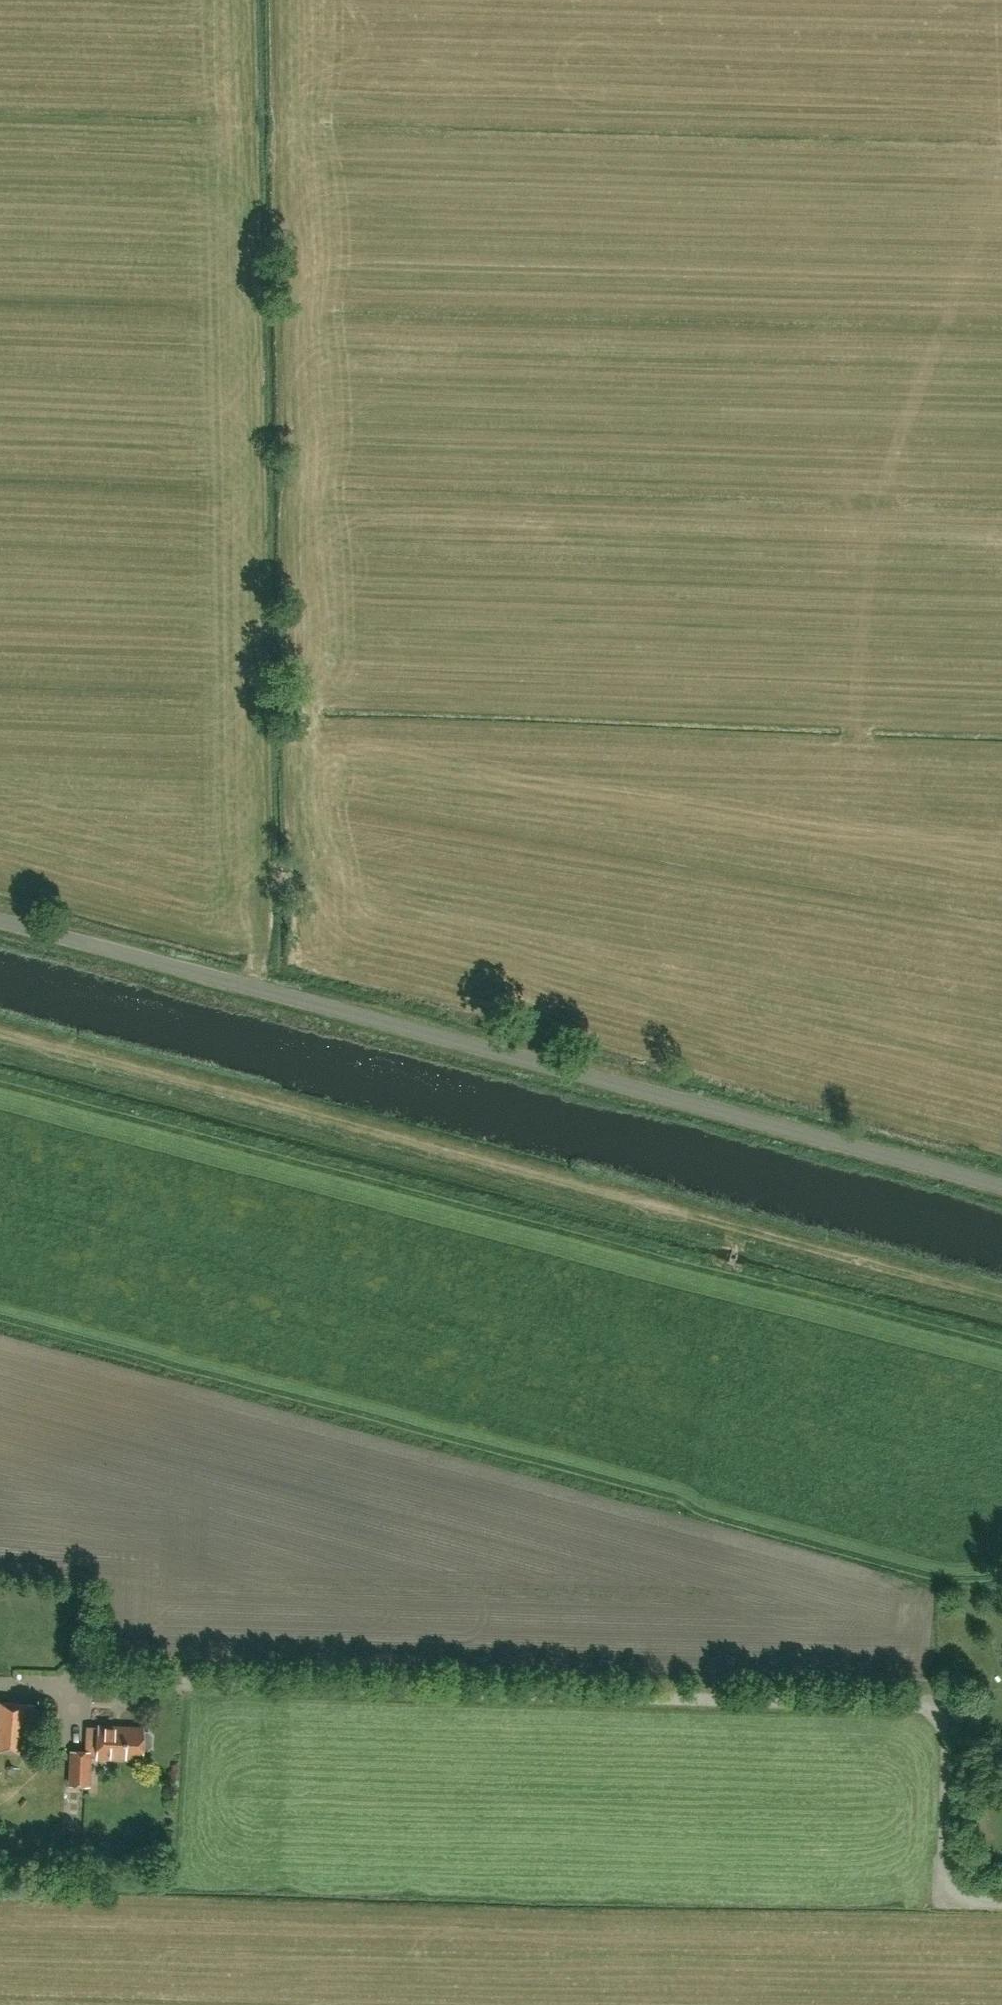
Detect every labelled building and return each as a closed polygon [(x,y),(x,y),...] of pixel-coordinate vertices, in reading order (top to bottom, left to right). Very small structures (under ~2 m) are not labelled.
[(33,1754),(37,1705),(0,1702),(0,1751),(33,1754)] [(142,1759),(142,1748),(147,1748),(151,1745),(151,1736),(147,1732),(143,1732),(143,1729),(100,1727),(98,1757),(142,1759)] [(90,1787),(91,1752),(70,1751),(69,1786),(90,1787)]
